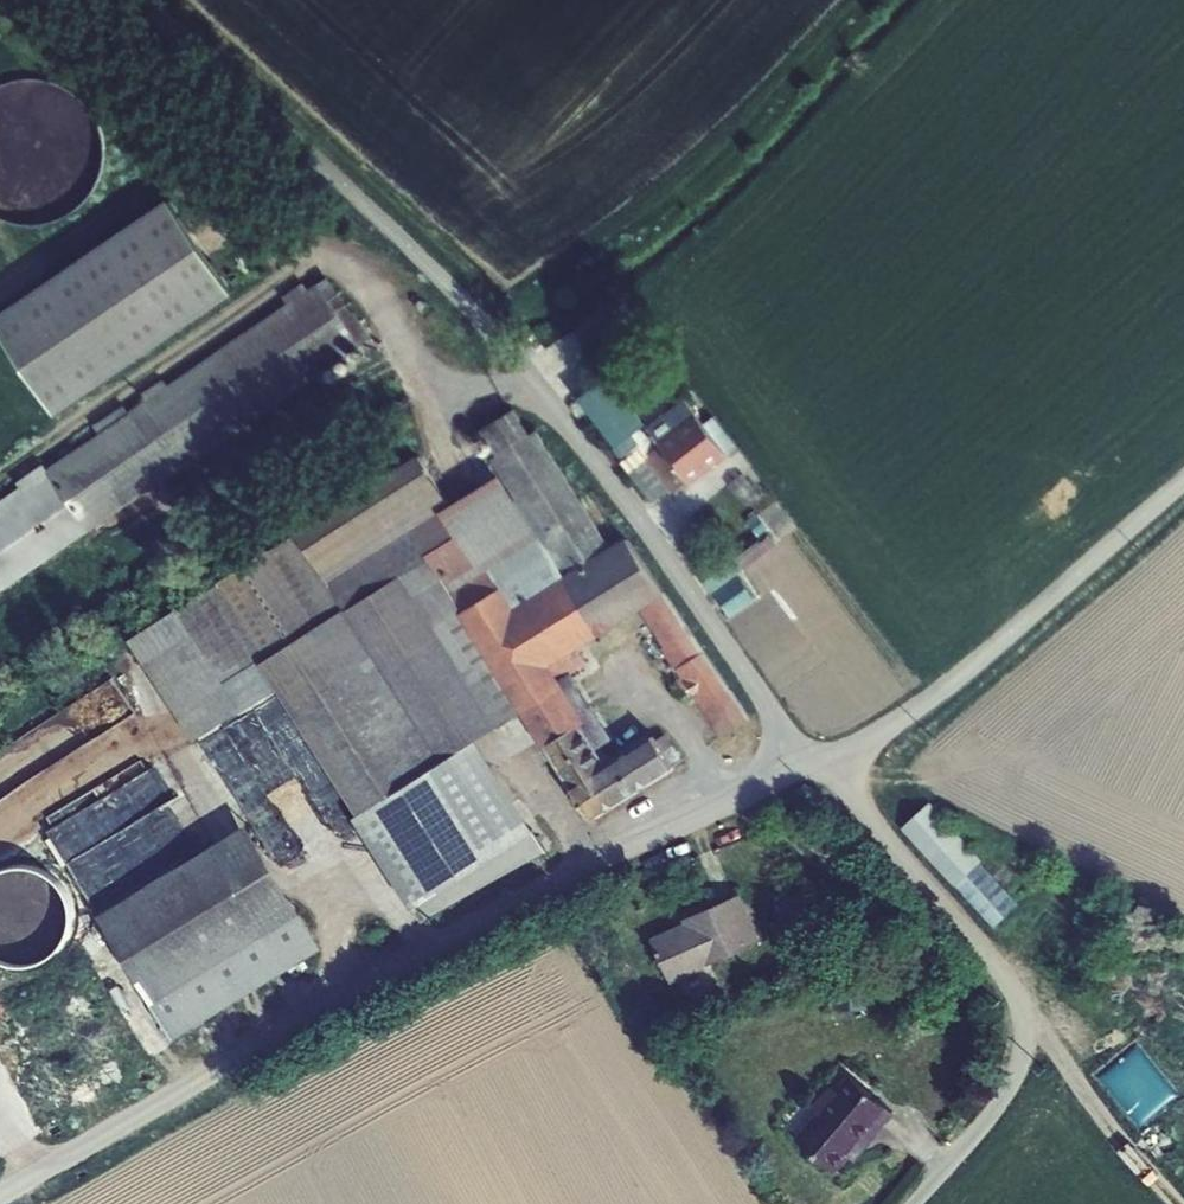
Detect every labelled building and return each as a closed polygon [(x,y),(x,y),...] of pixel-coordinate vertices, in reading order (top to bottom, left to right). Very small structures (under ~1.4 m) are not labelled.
[(98,117),(83,97),(62,84),(38,78),(14,80),(0,86),(0,218),(12,223),(36,226),(60,221),(82,208),(97,188),(106,165),(106,140),(98,117)] [(53,417),(232,297),(167,203),(0,318),(0,338),(53,417)] [(330,280),(320,286),(360,348),(373,338),(357,313),(354,315),(330,280)] [(164,381),(142,395),(146,402),(130,414),(124,406),(95,429),(100,435),(49,471),(45,465),(17,484),(20,489),(0,503),(0,595),(361,349),(360,348),(320,286),(319,285),(309,292),(304,284),(284,298),(289,305),(169,388),(164,381)] [(623,461),(623,462),(654,504),(669,491),(672,495),(690,483),(692,486),(730,457),(727,454),(705,425),(685,398),(649,427),(609,375),(580,397),(616,445),(613,448),(623,461)] [(521,717),(541,749),(546,747),(581,727),(587,725),(560,682),(550,668),(578,652),(642,612),(665,649),(662,651),(675,672),(677,671),(681,679),(687,688),(721,739),(752,721),(628,539),(611,550),(573,490),(538,433),(531,437),(514,411),(482,431),(497,458),(492,462),(501,478),(540,538),(451,593),(521,717)] [(714,419),(705,425),(727,454),(736,446),(714,419)] [(219,584),(220,587),(129,643),(194,742),(279,694),(358,818),(354,822),(412,913),(419,908),(534,834),(477,746),(521,717),(451,593),(540,538),(501,478),(451,508),(420,456),(219,584)] [(770,531),(757,515),(747,522),(760,539),(770,531)] [(762,541),(704,583),(713,596),(779,547),(772,537),(763,544),(762,541)] [(739,579),(715,597),(729,618),(755,601),(739,579)] [(571,674),(572,676),(588,665),(578,652),(550,668),(560,682),(571,674)] [(613,741),(572,676),(571,674),(560,682),(587,725),(581,727),(597,753),(613,741)] [(687,688),(681,679),(678,682),(683,691),(687,688)] [(581,727),(546,747),(575,791),(571,793),(590,824),(607,814),(608,815),(615,810),(615,809),(641,793),(642,794),(650,789),(649,788),(673,772),(653,740),(606,767),(597,753),(581,727)] [(656,739),(671,763),(678,758),(664,734),(656,739)] [(157,762),(49,819),(85,886),(123,866),(110,842),(125,834),(119,822),(151,806),(149,803),(172,790),(157,762)] [(823,805),(813,794),(803,803),(802,809),(807,815),(812,814),(823,805)] [(995,930),(1021,907),(931,804),(903,831),(995,930)] [(248,825),(212,848),(265,933),(152,1003),(174,1039),(323,947),(248,825)] [(546,854),(534,834),(419,908),(427,921),(546,854)] [(212,848),(98,918),(152,1003),(265,933),(212,848)] [(72,899),(64,883),(50,871),(34,865),(16,864),(0,869),(0,962),(16,966),(32,966),(49,960),(62,949),(71,934),(75,916),(72,899)] [(684,925),(651,941),(671,986),(763,943),(741,897),(683,922),(684,925)] [(818,1110),(795,1138),(835,1171),(852,1155),(856,1160),(896,1113),(849,1073),(837,1088),(830,1084),(812,1105),(818,1110)]
